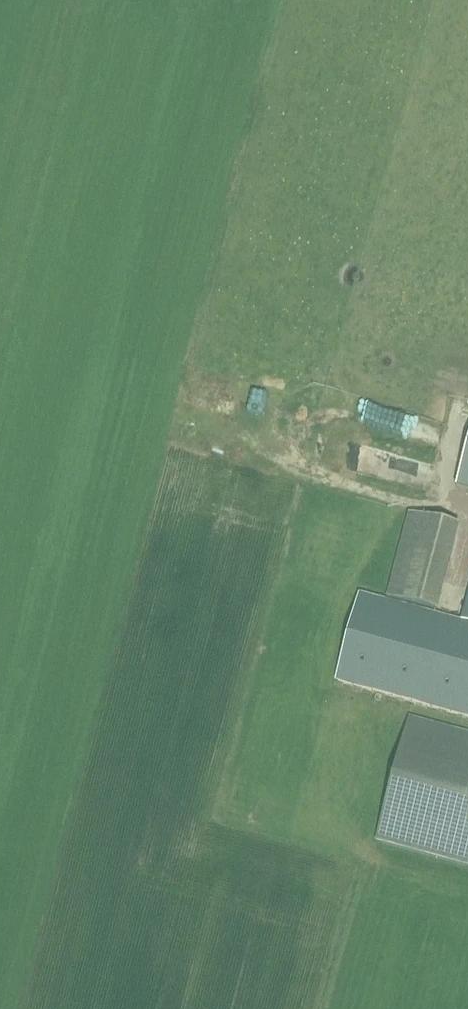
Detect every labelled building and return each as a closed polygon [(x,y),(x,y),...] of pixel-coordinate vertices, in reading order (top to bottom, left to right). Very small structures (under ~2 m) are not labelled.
[(251,414),(261,416),(265,391),(255,389),(251,414)] [(456,488),(467,491),(467,445),(456,488)] [(407,512),(384,596),(435,610),(453,546),(458,526),(447,523),(407,512)] [(335,680),(467,716),(467,621),(461,619),(384,598),(359,592),(335,680)] [(467,864),(467,733),(410,717),(377,839),(467,864)]
